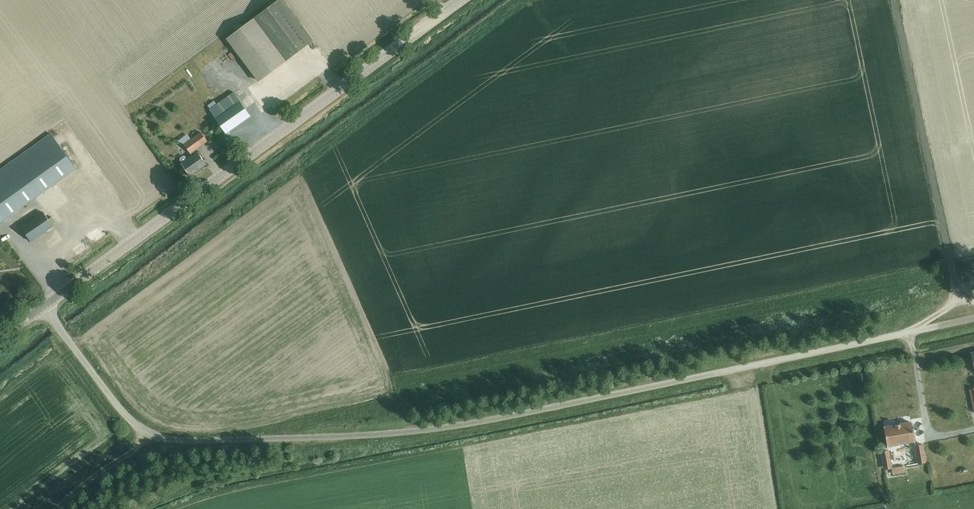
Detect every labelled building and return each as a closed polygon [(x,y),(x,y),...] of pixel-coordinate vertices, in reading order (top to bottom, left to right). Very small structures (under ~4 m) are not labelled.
[(258,81),(285,61),(311,41),(281,1),(254,20),(227,41),(258,81)] [(226,134),(250,117),(234,93),(216,105),(210,109),(209,110),(226,134)] [(185,142),(192,137),(189,132),(182,137),(185,142)] [(190,154),(196,150),(207,142),(201,133),(184,145),(190,154)] [(77,168),(51,134),(0,171),(0,224),(77,168)] [(192,156),(187,160),(185,157),(183,156),(181,158),(180,160),(182,163),(181,164),(190,176),(206,165),(197,152),(196,150),(190,154),(192,156)] [(31,243),(53,228),(43,213),(21,229),(31,243)] [(886,446),(914,442),(910,423),(883,428),(886,446)] [(917,464),(925,463),(921,445),(914,446),(917,464)] [(890,464),(888,451),(880,452),(882,462),(886,461),(887,465),(890,464)]
